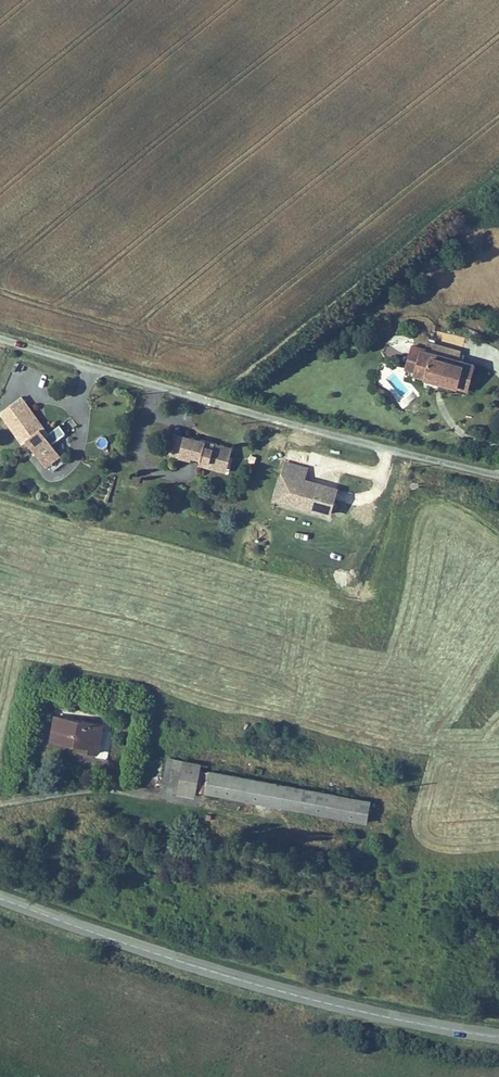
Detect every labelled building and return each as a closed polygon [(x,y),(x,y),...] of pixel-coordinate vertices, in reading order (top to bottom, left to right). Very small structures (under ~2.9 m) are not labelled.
[(460,347),(427,338),(425,346),(458,355),(460,347)] [(470,387),(477,360),(458,355),(425,346),(416,343),(409,367),(419,369),(418,373),(470,387)] [(45,425),(23,396),(3,410),(25,440),(29,437),(47,462),(61,452),(54,442),(68,431),(62,423),(49,432),(48,433),(43,426),(45,425)] [(180,455),(185,434),(175,432),(170,452),(180,455)] [(231,455),(233,445),(215,441),(214,445),(205,443),(206,438),(185,433),(185,434),(180,455),(192,458),(192,455),(201,457),(200,462),(209,465),(211,459),(224,463),(226,454),(231,455)] [(227,469),(231,455),(226,454),(224,463),(211,459),(209,465),(227,469)] [(306,477),(309,465),(288,460),(285,471),(306,477)] [(339,485),(317,479),(316,482),(307,480),(308,477),(306,477),(285,471),(278,497),(300,503),(302,499),(312,502),(315,491),(322,493),(321,494),(336,498),(339,485)] [(332,511),(336,498),(321,494),(322,493),(315,491),(312,502),(302,499),(300,503),(332,511)] [(103,723),(54,715),(51,736),(80,741),(79,748),(99,751),(103,723)] [(203,763),(168,756),(162,789),(197,796),(198,789),(202,768),(203,763)] [(198,789),(313,811),(317,789),(202,768),(198,789)] [(317,789),(313,811),(369,821),(373,799),(317,789)]
